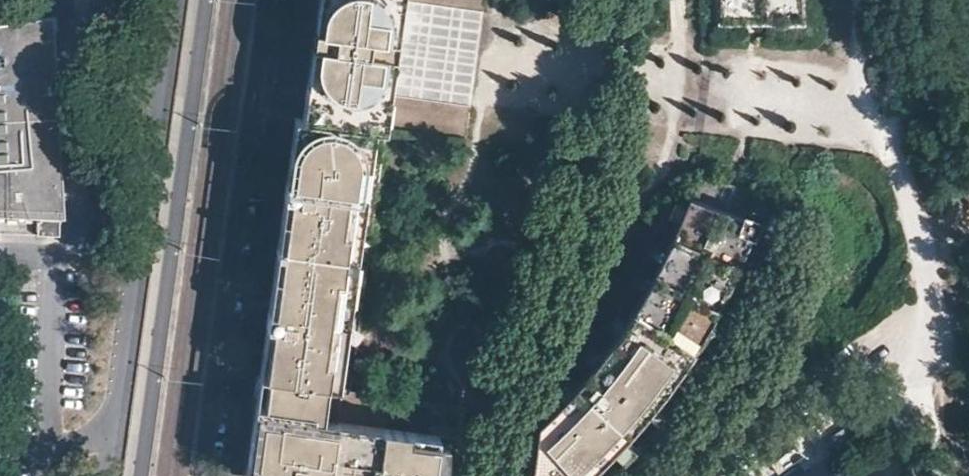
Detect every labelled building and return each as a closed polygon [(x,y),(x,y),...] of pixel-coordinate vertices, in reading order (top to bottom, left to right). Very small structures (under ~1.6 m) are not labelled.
[(304,115),(297,114),(247,475),(253,475),(453,475),(456,456),(463,405),(354,391),(407,0),(319,0),(304,115)] [(36,216),(36,234),(60,235),(60,216),(66,217),(57,16),(17,22),(0,25),(0,216),(36,216)] [(536,414),(529,466),(528,475),(577,475),(623,434),(684,361),(711,316),(741,260),(755,222),(687,197),(671,236),(636,296),(598,350),(556,398),(536,414)]
